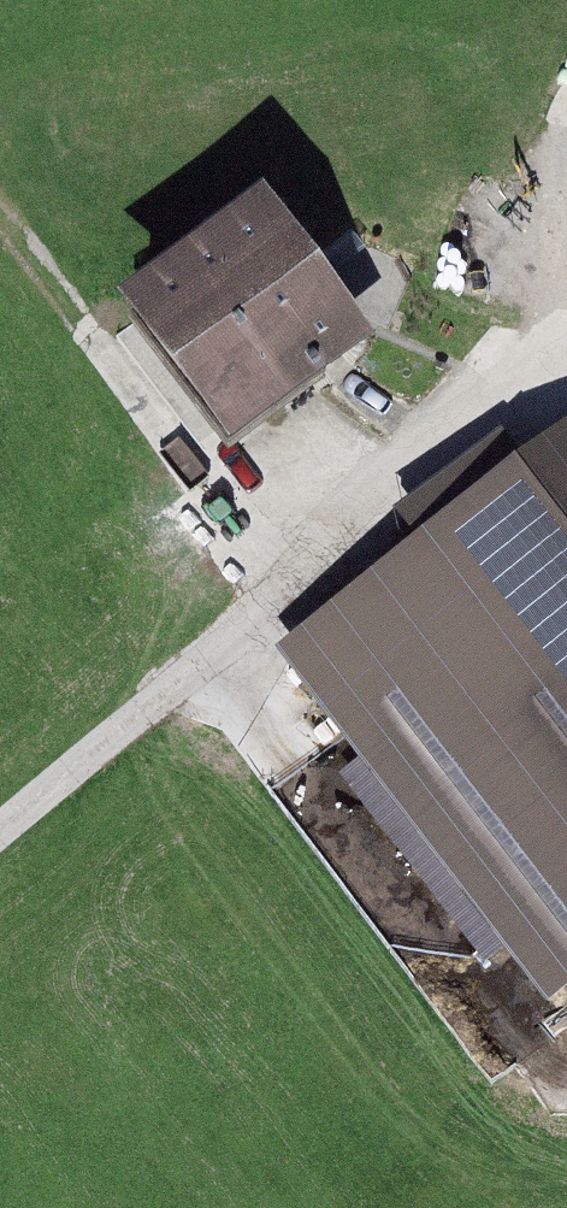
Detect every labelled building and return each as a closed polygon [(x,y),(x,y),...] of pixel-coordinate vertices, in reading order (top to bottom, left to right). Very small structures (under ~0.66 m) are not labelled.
[(401,381),(290,235),(144,345),(254,491),(401,381)] [(552,488),(526,455),(413,543),(434,570),(290,682),(564,1034),(566,1032),(566,477),(552,488)]
